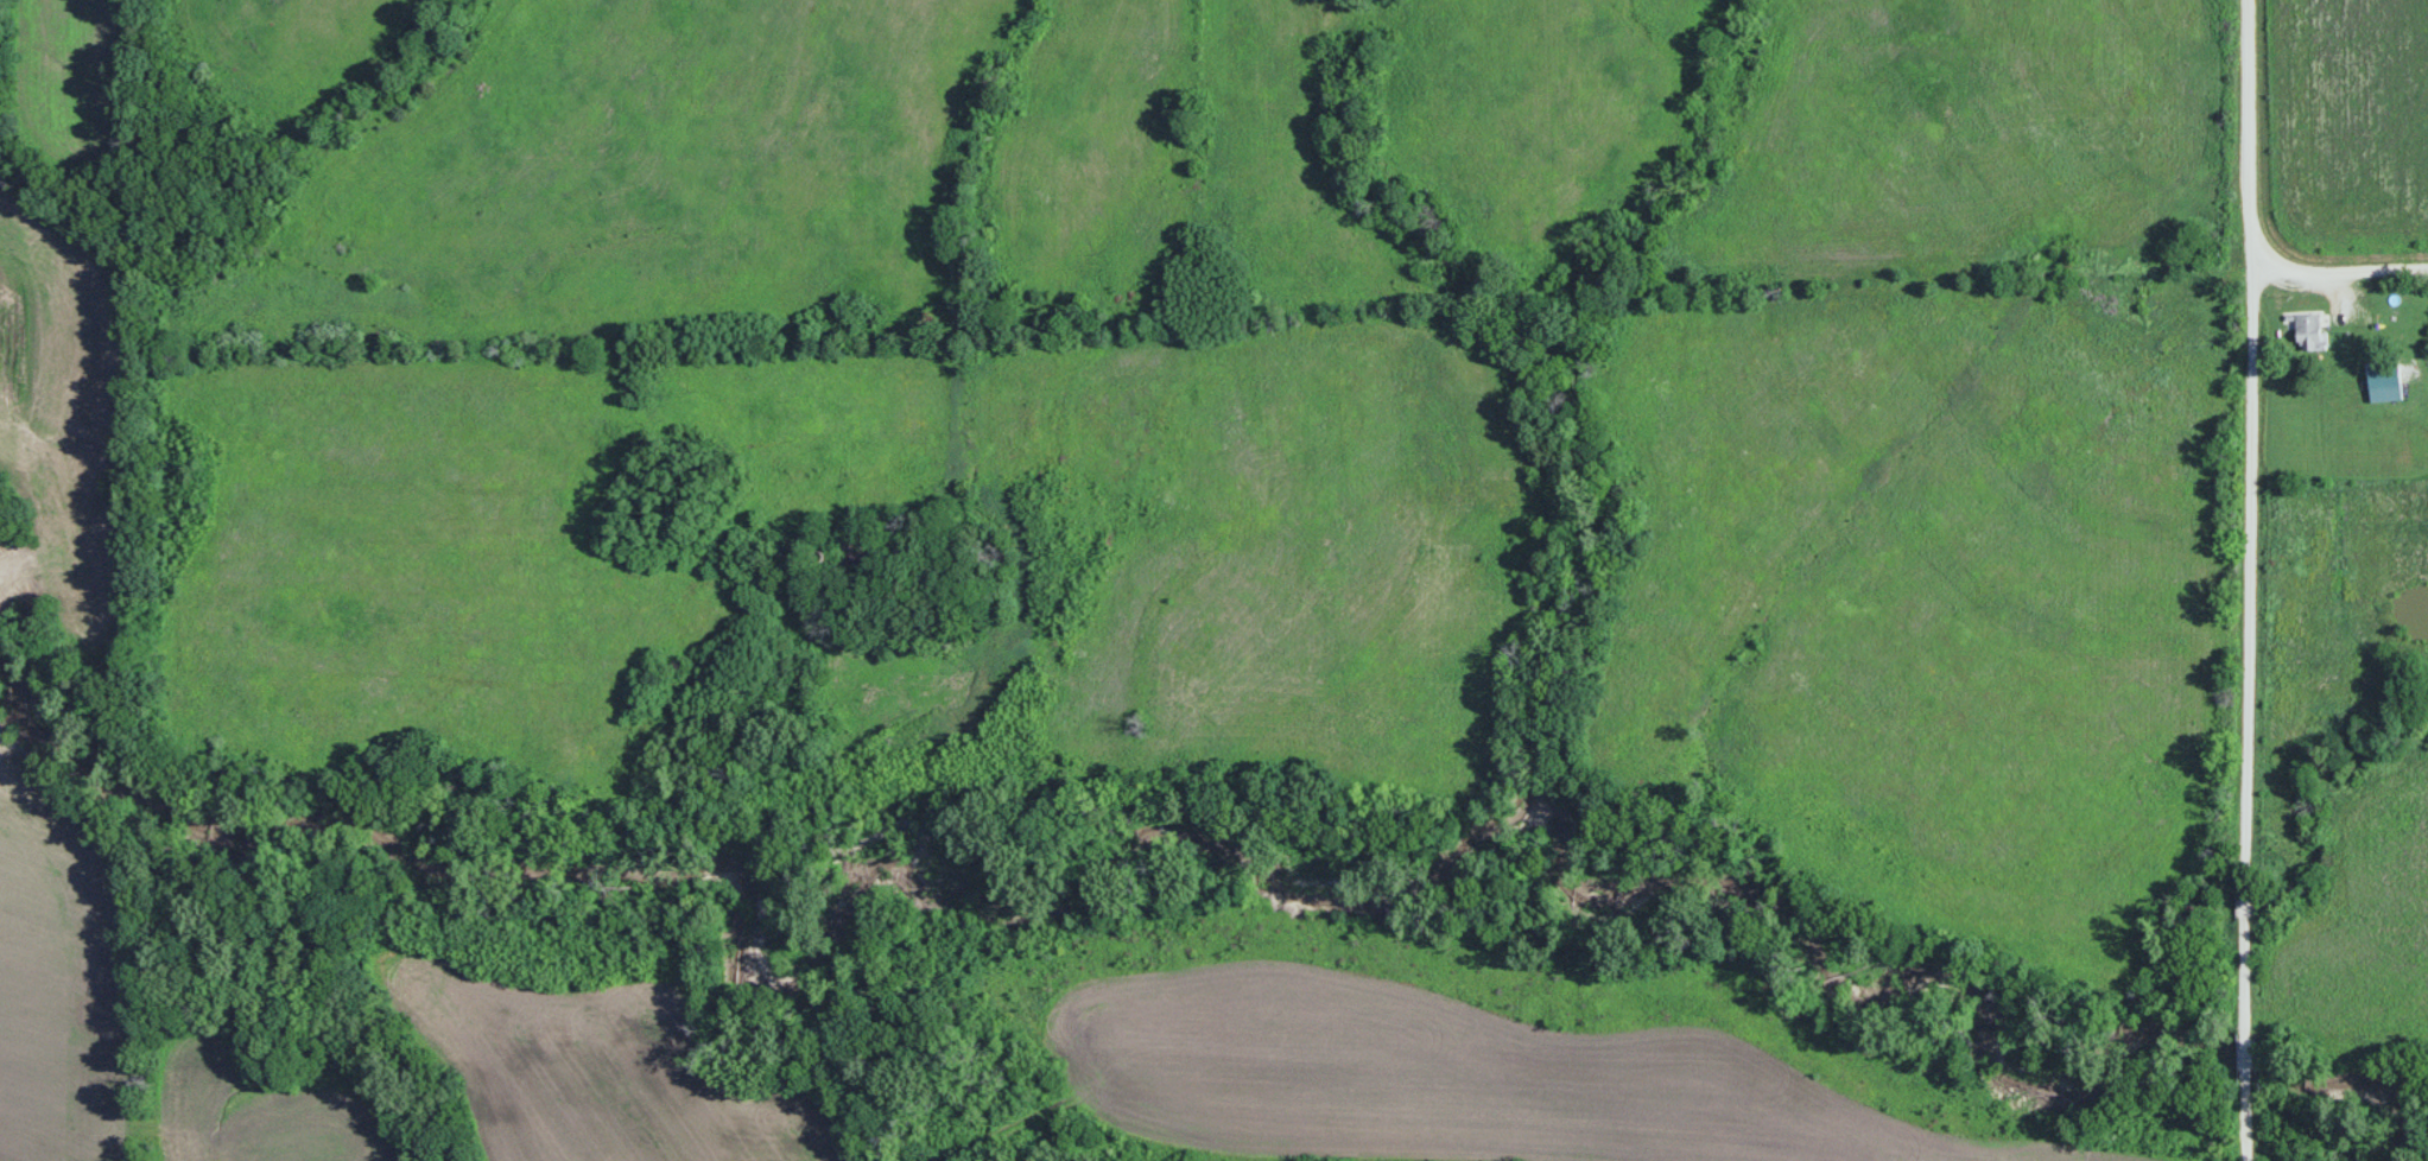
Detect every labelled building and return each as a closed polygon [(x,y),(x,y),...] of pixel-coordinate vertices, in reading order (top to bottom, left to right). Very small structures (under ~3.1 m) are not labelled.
[(2419,297),(2391,297),(2391,313),(2419,313),(2419,297)] [(2322,315),(2298,315),(2298,351),(2322,351),(2322,315)] [(2369,366),(2370,403),(2402,402),(2401,365),(2369,366)]
